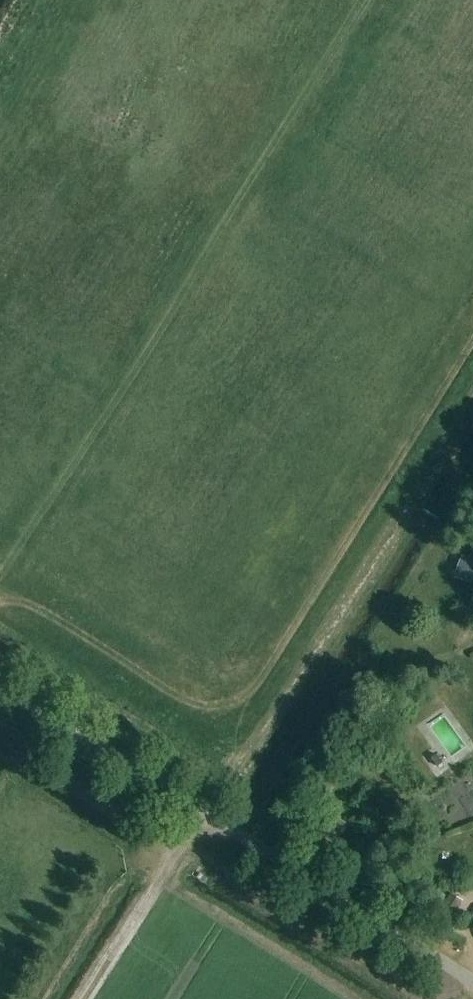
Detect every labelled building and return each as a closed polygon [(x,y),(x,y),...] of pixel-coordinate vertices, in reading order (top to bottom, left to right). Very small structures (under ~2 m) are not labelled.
[(454,577),(471,583),(472,578),(472,560),(462,556),(454,577)] [(451,757),(472,745),(451,710),(430,722),(451,757)] [(437,755),(432,759),(438,767),(443,764),(437,755)] [(450,894),(438,914),(451,921),(463,901),(450,894)]
